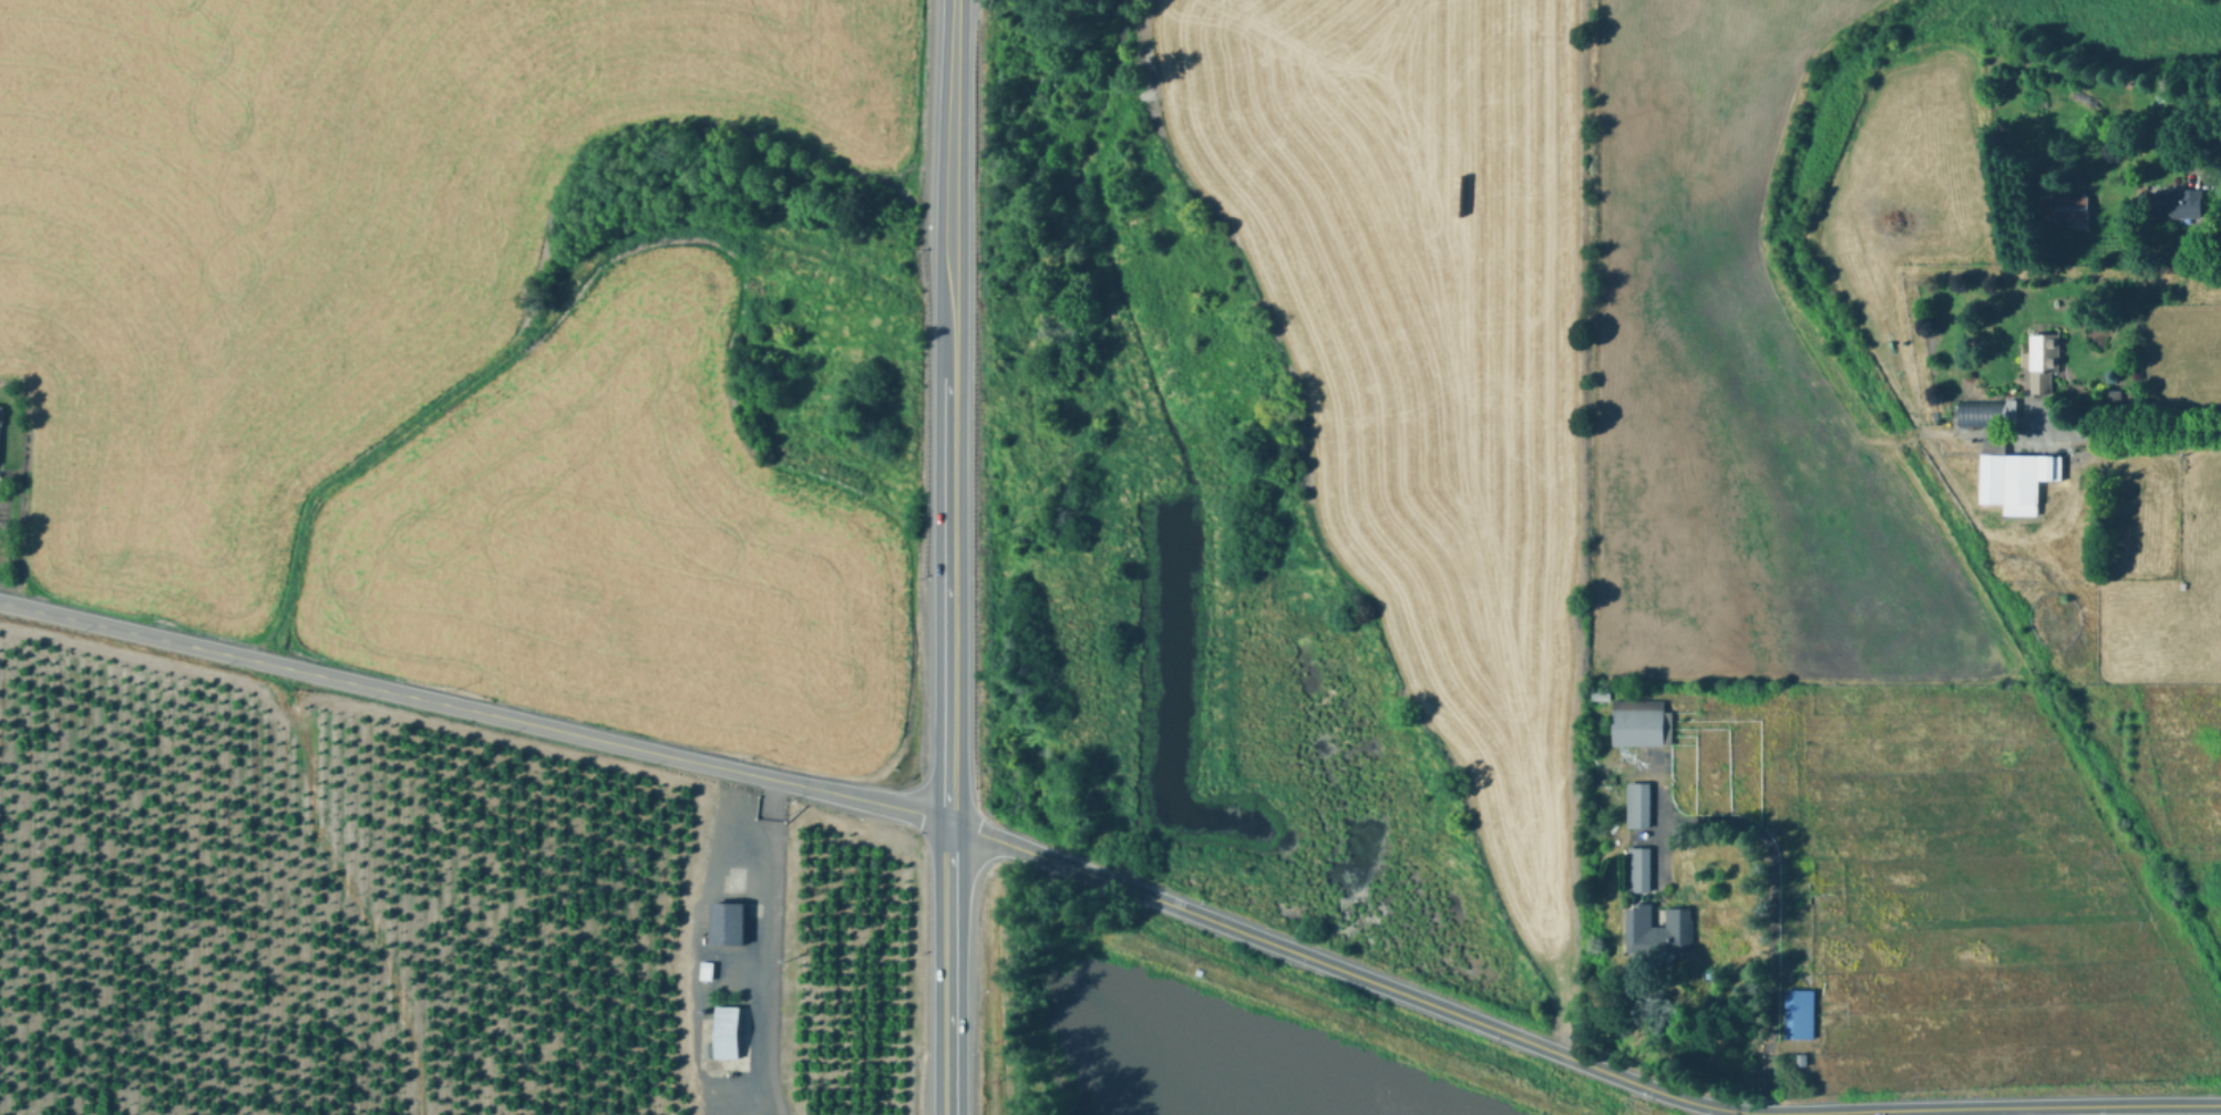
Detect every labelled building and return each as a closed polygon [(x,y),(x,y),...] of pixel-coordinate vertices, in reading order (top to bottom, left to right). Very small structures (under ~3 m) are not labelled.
[(2201,217),(2151,219),(2150,193),(2200,192),(2201,217)] [(2090,197),(2089,224),(2058,224),(2058,196),(2090,197)] [(2059,334),(2059,370),(2049,370),(2049,390),(2033,390),(2033,334),(2059,334)] [(2121,389),(2121,402),(2110,402),(2110,389),(2121,389)] [(1962,424),(1995,424),(1995,406),(1962,406),(1962,424)] [(2063,456),(2063,479),(2037,479),(2037,513),(2025,513),(2025,515),(2007,515),(2007,504),(1983,504),(1983,441),(2005,441),(2005,453),(2025,453),(2025,456),(2063,456)] [(1674,714),(1674,745),(1615,745),(1615,701),(1668,701),(1668,714),(1674,714)] [(1652,784),(1652,827),(1628,827),(1628,784),(1652,784)] [(1652,848),(1652,891),(1629,891),(1629,848),(1652,848)] [(741,901),(741,942),(710,942),(710,901),(741,901)] [(1654,905),(1654,927),(1667,927),(1667,909),(1694,909),(1694,952),(1628,952),(1628,921),(1623,921),(1623,909),(1638,909),(1638,905),(1654,905)] [(711,961),(710,978),(698,977),(699,961),(711,961)] [(1814,990),(1814,1036),(1788,1036),(1788,990),(1814,990)] [(738,1005),(737,1057),(711,1056),(712,1005),(738,1005)] [(1808,1054),(1808,1066),(1797,1066),(1797,1054),(1808,1054)]
